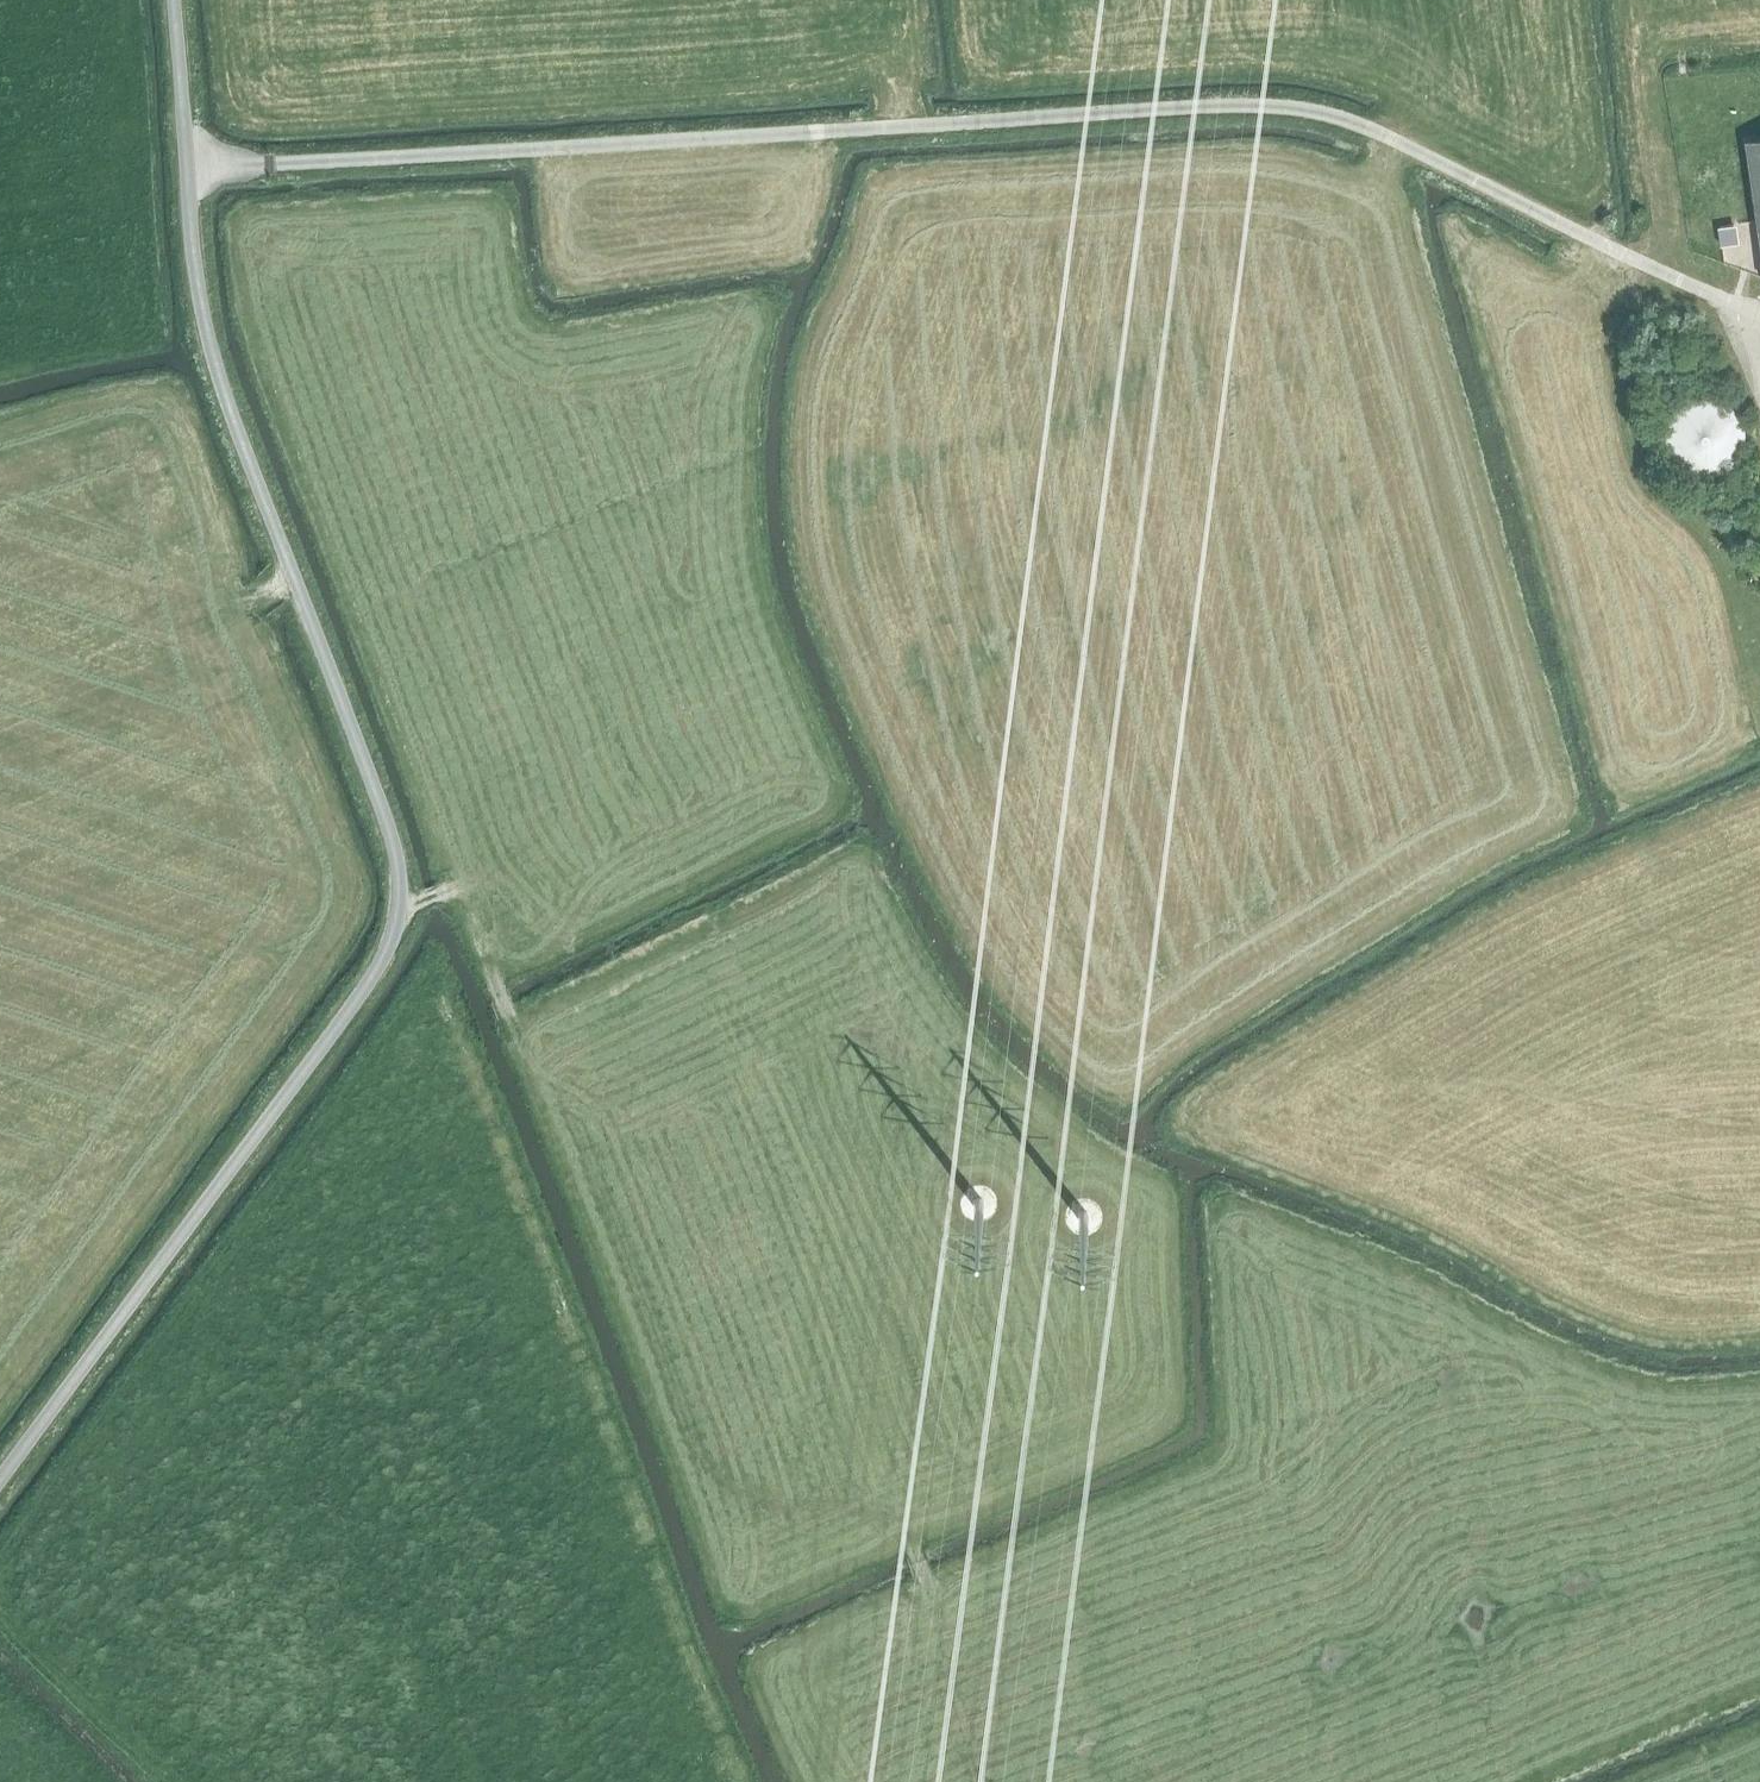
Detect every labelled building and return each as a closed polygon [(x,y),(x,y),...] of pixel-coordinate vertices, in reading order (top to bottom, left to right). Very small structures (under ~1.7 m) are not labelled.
[(1744,141),(1759,255),(1759,138),(1744,141)] [(1737,444),(1751,435),(1739,417),(1729,423),(1713,398),(1692,412),(1699,423),(1685,432),(1712,475),(1744,455),(1737,444)]
